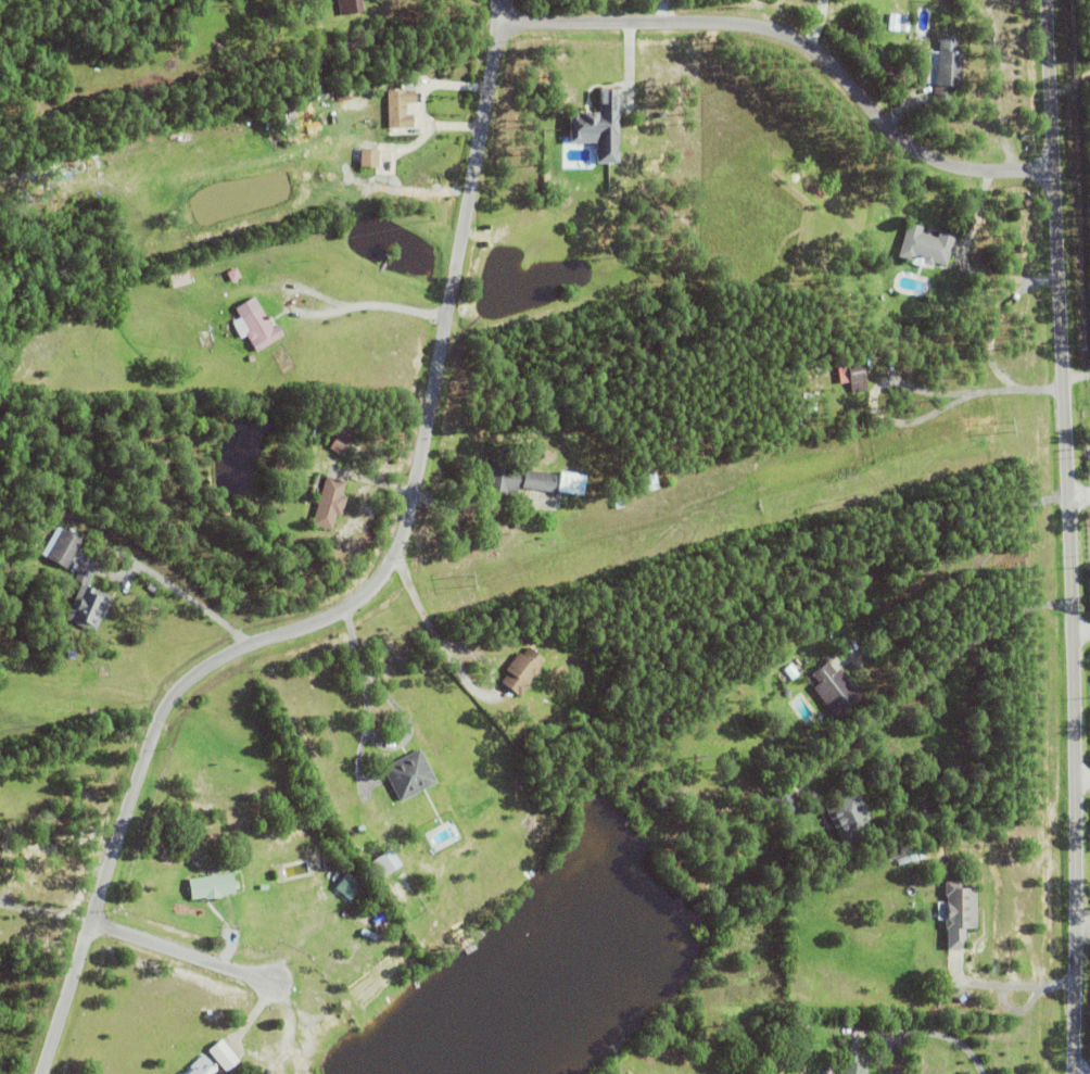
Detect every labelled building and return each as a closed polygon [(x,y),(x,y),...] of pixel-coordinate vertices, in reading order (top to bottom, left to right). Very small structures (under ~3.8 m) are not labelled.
[(340,13),(338,0),(362,0),(364,10),(340,13)] [(900,30),(901,12),(910,13),(908,31),(900,30)] [(961,48),(959,83),(953,83),(952,100),(934,100),(935,81),(925,80),(926,48),(936,49),(936,47),(939,47),(940,31),(959,33),(958,47),(961,48)] [(339,41),(355,39),(357,53),(341,56),(339,41)] [(415,88),(415,101),(406,101),(406,113),(413,113),(413,125),(388,126),(386,88),(401,88),(401,75),(414,74),(414,88),(415,88)] [(573,141),(599,141),(599,162),(621,162),(621,88),(603,88),(603,111),(573,111),(573,141)] [(354,140),(355,127),(364,128),(363,141),(354,140)] [(353,164),(355,147),(379,148),(378,165),(353,164)] [(939,231),(955,236),(947,265),(934,261),(933,264),(925,262),(924,266),(910,262),(911,258),(897,254),(908,220),(923,225),(921,231),(937,237),(939,231)] [(226,271),(236,266),(240,276),(231,280),(226,271)] [(168,275),(190,268),(193,280),(177,286),(177,287),(173,288),(168,275)] [(246,333),(242,337),(232,321),(240,316),(235,307),(254,295),(272,326),(278,324),(284,334),(257,351),(246,333)] [(864,362),(869,390),(851,392),(846,358),(862,356),(862,362),(864,362)] [(297,431),(300,421),(305,422),(305,420),(312,422),(308,434),(297,431)] [(309,437),(313,426),(319,428),(316,438),(309,437)] [(329,446),(337,435),(333,433),(337,428),(340,430),(343,426),(355,433),(352,438),(352,439),(340,455),(329,446)] [(555,491),(523,487),(523,482),(518,482),(517,493),(510,492),(509,498),(508,501),(498,500),(498,496),(497,496),(497,491),(480,489),(483,464),(494,465),(495,459),(521,464),(519,476),(523,476),(524,469),(557,473),(555,491)] [(558,492),(560,470),(586,473),(583,495),(558,492)] [(643,475),(655,470),(659,488),(647,491),(643,475)] [(335,515),(331,529),(312,523),(326,475),(346,480),(342,494),(347,496),(341,517),(335,515)] [(46,557),(62,529),(81,540),(65,568),(46,557)] [(65,618),(80,582),(89,585),(89,587),(110,596),(94,631),(65,618)] [(537,669),(538,671),(535,675),(533,675),(527,683),(530,685),(520,697),(500,681),(508,671),(505,669),(519,652),(521,654),(529,646),(545,660),(537,669)] [(804,667),(806,668),(785,685),(776,674),(797,658),(799,661),(804,656),(810,662),(804,667)] [(838,668),(862,697),(836,718),(807,680),(812,674),(811,673),(826,660),(835,671),(838,668)] [(382,768),(419,748),(436,782),(400,801),(382,768)] [(822,804),(855,786),(877,829),(844,846),(822,804)] [(757,813),(762,809),(769,819),(762,822),(757,813)] [(910,855),(923,851),(925,858),(911,861),(910,855)] [(393,858),(396,863),(393,865),(395,869),(382,877),(371,861),(384,852),(390,860),(393,858)] [(325,869),(330,862),(340,870),(335,876),(325,869)] [(334,887),(346,872),(364,885),(351,901),(334,887)] [(205,897),(191,899),(188,879),(232,873),(236,893),(221,895),(221,897),(205,899),(205,897)] [(329,892),(325,896),(321,892),(331,880),(335,883),(334,884),(337,885),(330,892),(329,892)] [(977,887),(977,928),(965,928),(965,949),(947,949),(947,928),(945,928),(945,918),(947,918),(947,895),(945,895),(945,881),(961,881),(961,887),(977,887)] [(207,1051),(221,1039),(239,1060),(225,1072),(207,1051)] [(826,1056),(826,1057),(819,1054),(819,1053),(813,1051),(815,1047),(833,1052),(832,1057),(826,1056)] [(867,1063),(867,1073),(840,1073),(841,1050),(864,1052),(863,1063),(867,1063)] [(216,1069),(210,1073),(183,1073),(190,1069),(189,1067),(203,1054),(211,1064),(212,1063),(214,1065),(213,1066),(216,1069)]
